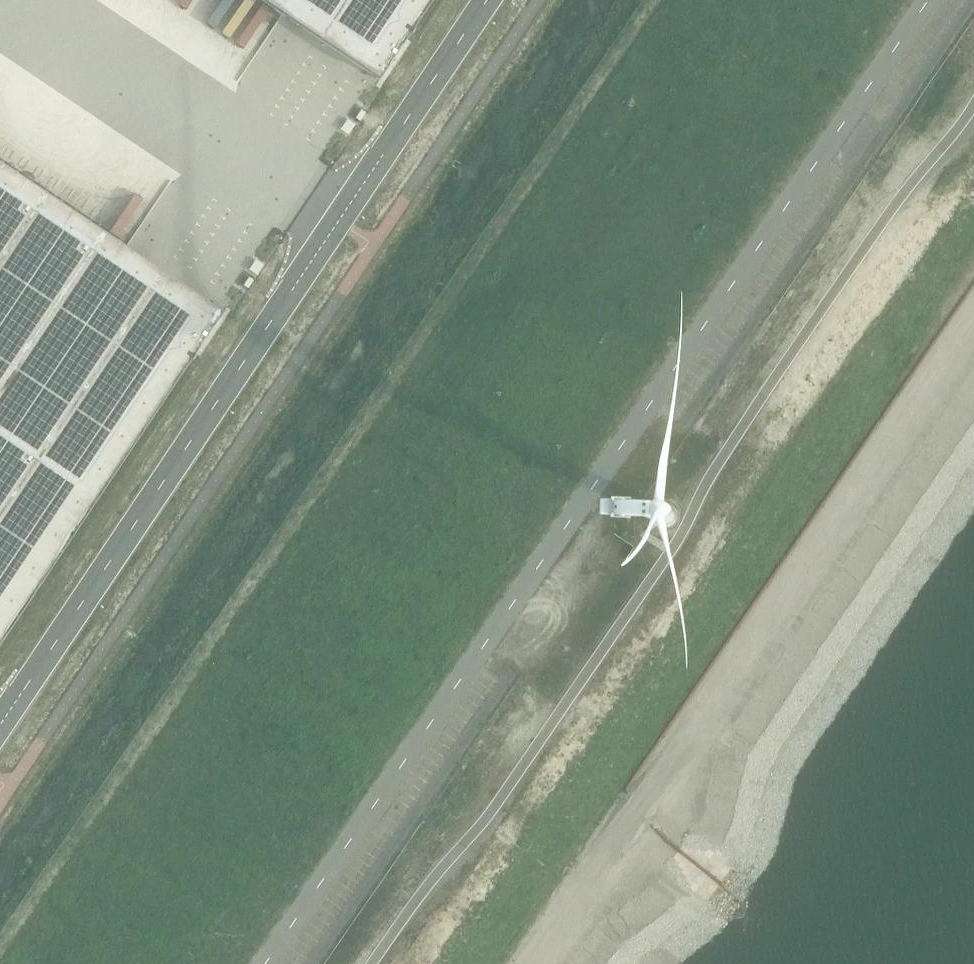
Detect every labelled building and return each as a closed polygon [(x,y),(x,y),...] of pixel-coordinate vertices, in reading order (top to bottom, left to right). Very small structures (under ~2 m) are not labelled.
[(379,80),(433,0),(260,0),(379,80)] [(223,313),(16,173),(0,163),(0,645),(223,313)]
